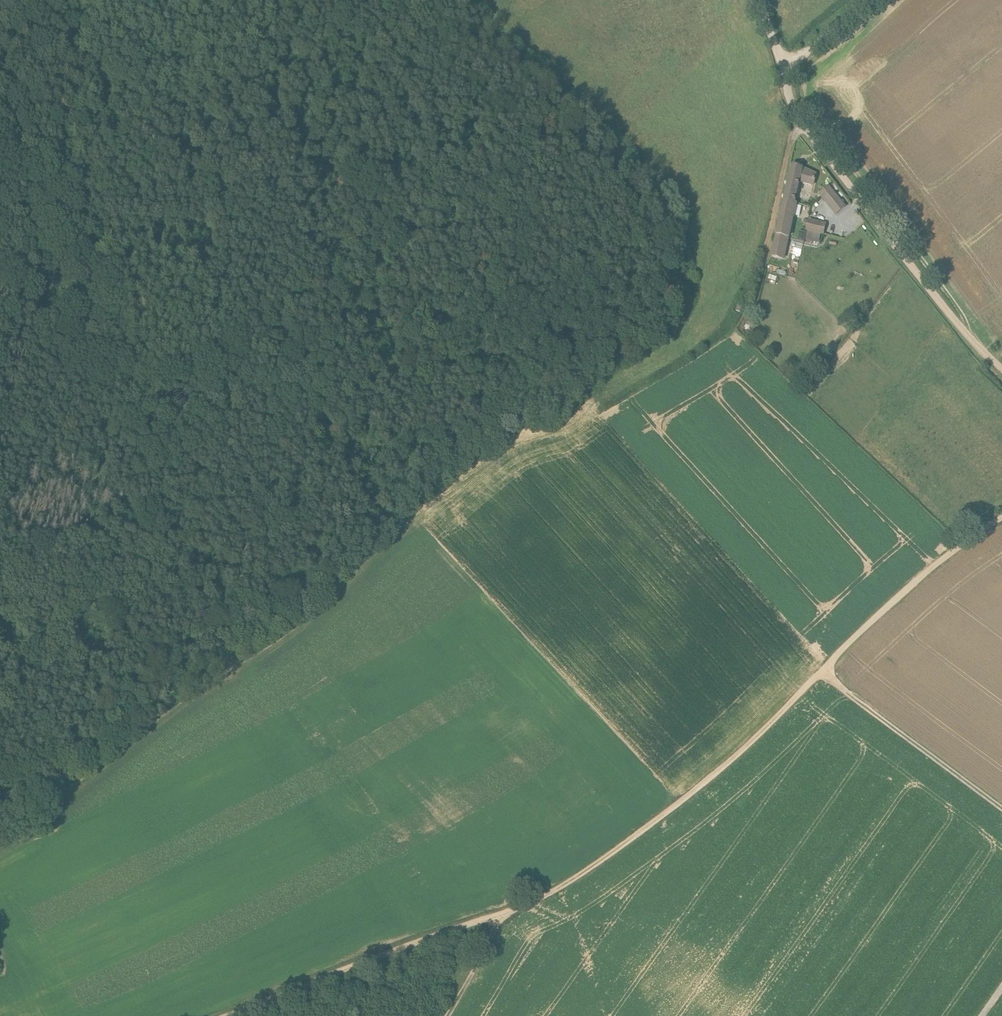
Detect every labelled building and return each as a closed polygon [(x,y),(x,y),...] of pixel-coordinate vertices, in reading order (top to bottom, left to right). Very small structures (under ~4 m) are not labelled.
[(815,174),(802,168),(792,166),(784,200),(795,202),(799,181),(813,184),(815,174)] [(835,215),(846,207),(829,185),(818,194),(835,215)] [(796,202),(795,202),(784,200),(776,234),(788,237),(796,202)] [(824,234),(827,223),(820,222),(818,233),(824,234)] [(797,239),(803,241),(806,232),(799,230),(797,239)] [(783,259),(788,237),(776,234),(771,256),(783,259)]
